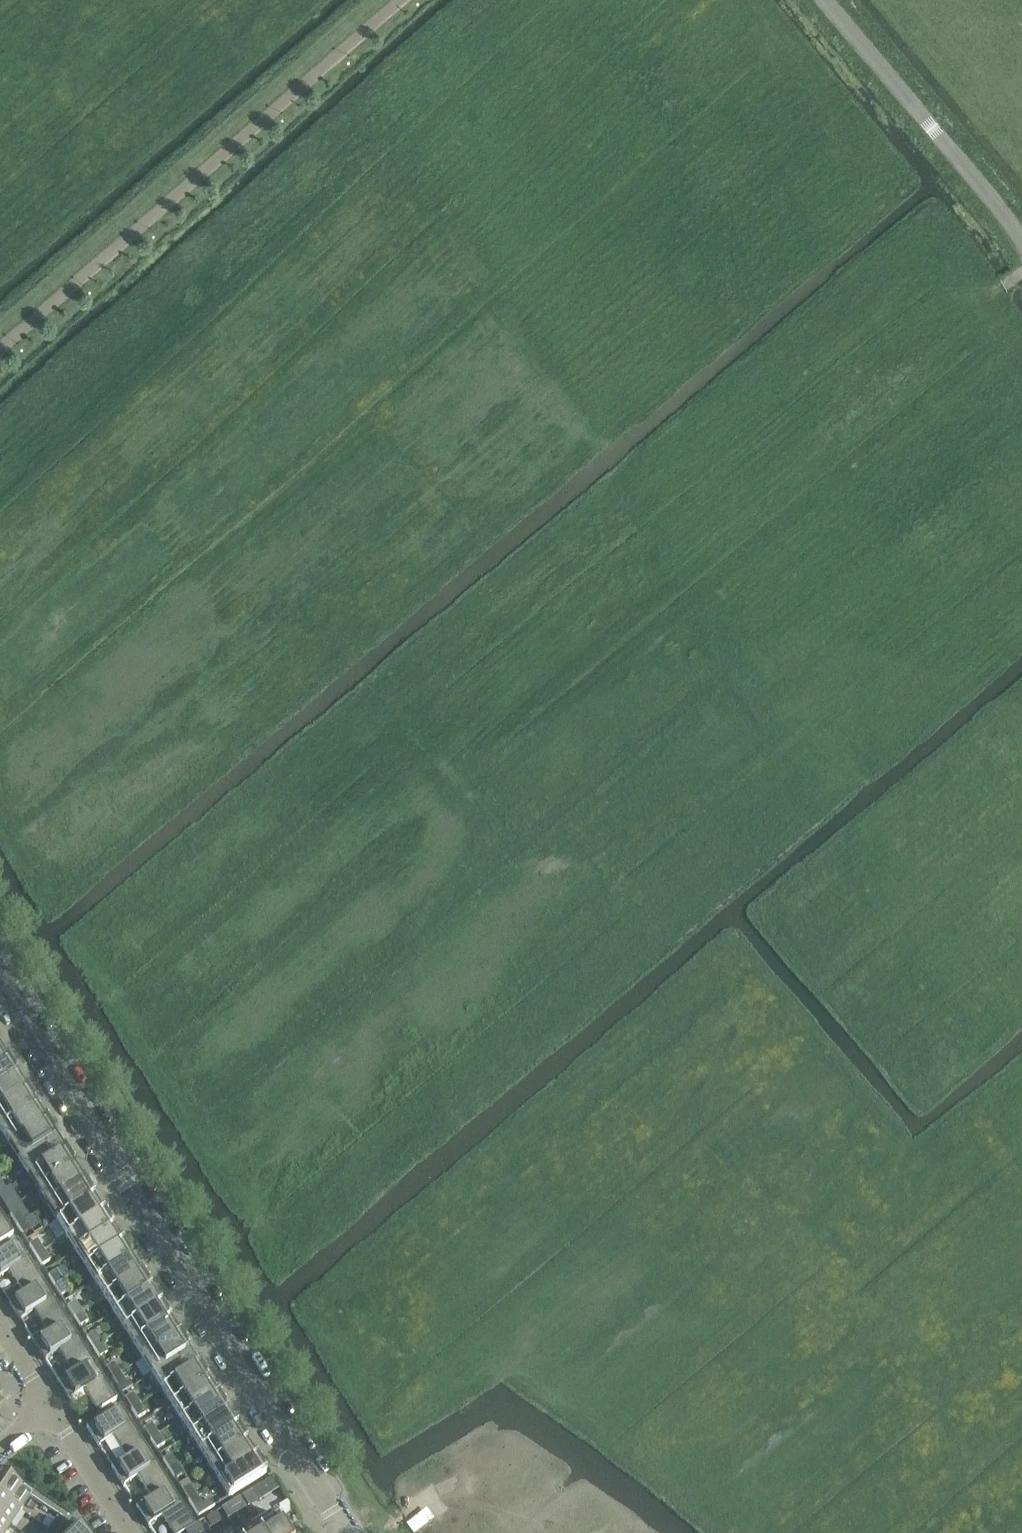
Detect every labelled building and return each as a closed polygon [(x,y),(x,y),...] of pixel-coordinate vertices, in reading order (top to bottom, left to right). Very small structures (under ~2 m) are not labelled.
[(13,1057),(8,1049),(7,1050),(8,1051),(3,1053),(0,1047),(0,1066),(13,1057)] [(18,1076),(13,1067),(16,1064),(17,1065),(18,1065),(13,1057),(0,1066),(0,1087),(18,1076)] [(32,1088),(27,1080),(26,1080),(27,1082),(22,1083),(18,1076),(0,1087),(0,1108),(32,1088)] [(37,1107),(32,1098),(35,1094),(36,1096),(37,1095),(32,1088),(0,1108),(0,1130),(37,1107)] [(51,1119),(46,1111),(47,1113),(42,1114),(37,1107),(0,1130),(9,1145),(51,1119)] [(19,1160),(56,1137),(51,1129),(54,1125),(55,1127),(56,1126),(51,1119),(9,1145),(19,1160)] [(29,1176),(70,1150),(65,1141),(65,1142),(66,1143),(61,1145),(56,1137),(19,1160),(29,1176)] [(38,1191),(75,1168),(70,1159),(73,1156),(74,1157),(75,1157),(70,1150),(29,1176),(38,1191)] [(48,1206),(89,1180),(84,1172),(85,1174),(80,1175),(75,1168),(38,1191),(48,1206)] [(57,1221),(94,1198),(89,1190),(92,1186),(93,1188),(94,1188),(89,1180),(48,1206),(57,1221)] [(5,1190),(0,1193),(0,1197),(5,1205),(12,1200),(5,1190)] [(109,1211),(103,1202),(103,1203),(104,1204),(99,1206),(94,1198),(57,1221),(67,1237),(109,1211)] [(18,1225),(24,1221),(18,1210),(11,1215),(18,1225)] [(109,1211),(67,1237),(76,1252),(113,1229),(108,1220),(112,1217),(113,1218),(109,1211)] [(14,1234),(0,1212),(0,1242),(14,1234)] [(31,1231),(24,1221),(18,1225),(24,1235),(31,1231)] [(113,1229),(76,1252),(86,1267),(128,1241),(122,1233),(123,1235),(118,1236),(113,1229)] [(42,1280),(18,1240),(0,1251),(0,1278),(10,1272),(23,1292),(42,1280)] [(37,1255),(43,1251),(37,1241),(30,1245),(37,1255)] [(128,1241),(86,1267),(95,1283),(132,1259),(127,1251),(131,1247),(132,1249),(128,1241)] [(50,1261),(43,1251),(37,1255),(43,1266),(50,1261)] [(132,1259),(95,1283),(105,1298),(147,1272),(142,1263),(141,1264),(142,1266),(137,1267),(132,1259)] [(56,1286),(63,1282),(56,1272),(49,1276),(56,1286)] [(147,1272),(105,1298),(114,1313),(152,1290),(146,1282),(150,1278),(151,1280),(151,1279),(147,1272)] [(67,1319),(64,1314),(42,1280),(23,1292),(23,1293),(10,1301),(9,1300),(8,1301),(21,1321),(35,1312),(47,1332),(67,1319)] [(69,1292),(63,1282),(56,1286),(62,1296),(69,1292)] [(152,1290),(114,1313),(124,1329),(166,1303),(161,1294),(160,1295),(161,1296),(156,1298),(152,1290)] [(68,1306),(75,1317),(82,1312),(75,1302),(68,1306)] [(166,1303),(124,1329),(134,1344),(171,1321),(166,1312),(169,1309),(170,1310),(171,1310),(166,1303)] [(75,1317),(81,1327),(88,1322),(82,1312),(75,1317)] [(60,1352),(64,1358),(72,1371),(92,1359),(67,1319),(47,1332),(48,1332),(35,1341),(34,1340),(33,1340),(46,1361),(60,1352)] [(171,1321),(134,1344),(143,1359),(185,1333),(180,1325),(179,1325),(180,1327),(176,1328),(171,1321)] [(95,1333),(88,1322),(81,1327),(88,1337),(95,1333)] [(88,1337),(94,1347),(101,1343),(95,1333),(88,1337)] [(185,1333),(143,1359),(153,1375),(190,1351),(185,1343),(188,1339),(189,1341),(190,1341),(185,1333)] [(94,1347),(101,1358),(107,1353),(101,1343),(94,1347)] [(190,1351),(153,1375),(162,1390),(204,1364),(199,1355),(198,1356),(199,1358),(195,1359),(190,1351)] [(92,1359),(72,1371),(58,1380),(71,1400),(71,1399),(84,1390),(97,1412),(117,1399),(92,1359)] [(107,1368),(113,1378),(120,1374),(114,1364),(107,1368)] [(204,1364),(162,1390),(172,1405),(209,1382),(204,1373),(207,1370),(208,1372),(209,1371),(204,1364)] [(113,1378),(120,1388),(126,1384),(120,1374),(113,1378)] [(209,1382),(172,1405),(181,1420),(223,1394),(218,1386),(217,1386),(219,1388),(214,1390),(209,1382)] [(126,1398),(132,1409),(139,1404),(133,1394),(126,1398)] [(223,1394),(181,1420),(191,1436),(228,1412),(223,1404),(226,1400),(227,1402),(228,1402),(223,1394)] [(132,1409),(139,1419),(145,1415),(139,1404),(132,1409)] [(126,1458),(146,1445),(121,1406),(87,1427),(100,1447),(101,1446),(100,1445),(113,1437),(126,1458)] [(228,1412),(191,1436),(200,1451),(242,1425),(237,1417),(238,1419),(233,1420),(228,1412)] [(145,1429),(151,1439),(158,1435),(152,1425),(145,1429)] [(242,1425),(200,1451),(210,1466),(247,1443),(242,1435),(245,1431),(246,1433),(247,1432),(242,1425)] [(151,1439),(158,1449),(164,1445),(158,1435),(151,1439)] [(247,1443),(210,1466),(219,1482),(261,1455),(256,1447),(256,1448),(257,1449),(252,1451),(247,1443)] [(151,1497),(171,1485),(146,1445),(126,1458),(112,1466),(124,1487),(125,1486),(125,1485),(138,1477),(151,1497)] [(164,1459),(170,1470),(177,1465),(171,1455),(164,1459)] [(261,1455),(219,1482),(229,1497),(266,1474),(261,1465),(264,1462),(265,1463),(266,1463),(261,1455)] [(170,1470),(177,1480),(184,1476),(177,1465),(170,1470)] [(0,1475),(0,1497),(20,1511),(30,1496),(31,1497),(32,1496),(0,1475)] [(253,1490),(259,1499),(269,1493),(263,1483),(253,1490)] [(149,1526),(163,1517),(173,1532),(183,1532),(185,1532),(196,1525),(171,1485),(151,1497),(137,1506),(149,1526)] [(183,1490),(189,1500),(196,1496),(190,1486),(183,1490)] [(253,1490),(240,1498),(245,1506),(248,1505),(250,1508),(260,1501),(259,1499),(253,1490)] [(196,1496),(189,1500),(196,1510),(199,1516),(215,1506),(210,1499),(201,1504),(196,1496)] [(10,1526),(20,1511),(0,1497),(0,1519),(10,1526)] [(236,1500),(223,1508),(227,1515),(240,1507),(236,1500)] [(217,1512),(208,1517),(203,1520),(206,1525),(208,1523),(211,1527),(222,1521),(217,1512)] [(256,1524),(261,1532),(288,1532),(275,1512),(256,1524)] [(50,1517),(44,1527),(49,1530),(56,1521),(50,1517)] [(10,1526),(0,1519),(0,1532),(5,1532),(10,1526)] [(49,1530),(53,1532),(59,1532),(64,1525),(56,1520),(56,1521),(49,1530)] [(196,1525),(185,1532),(202,1532),(204,1532),(199,1523),(196,1525)] [(256,1524),(242,1532),(261,1532),(256,1524)]
